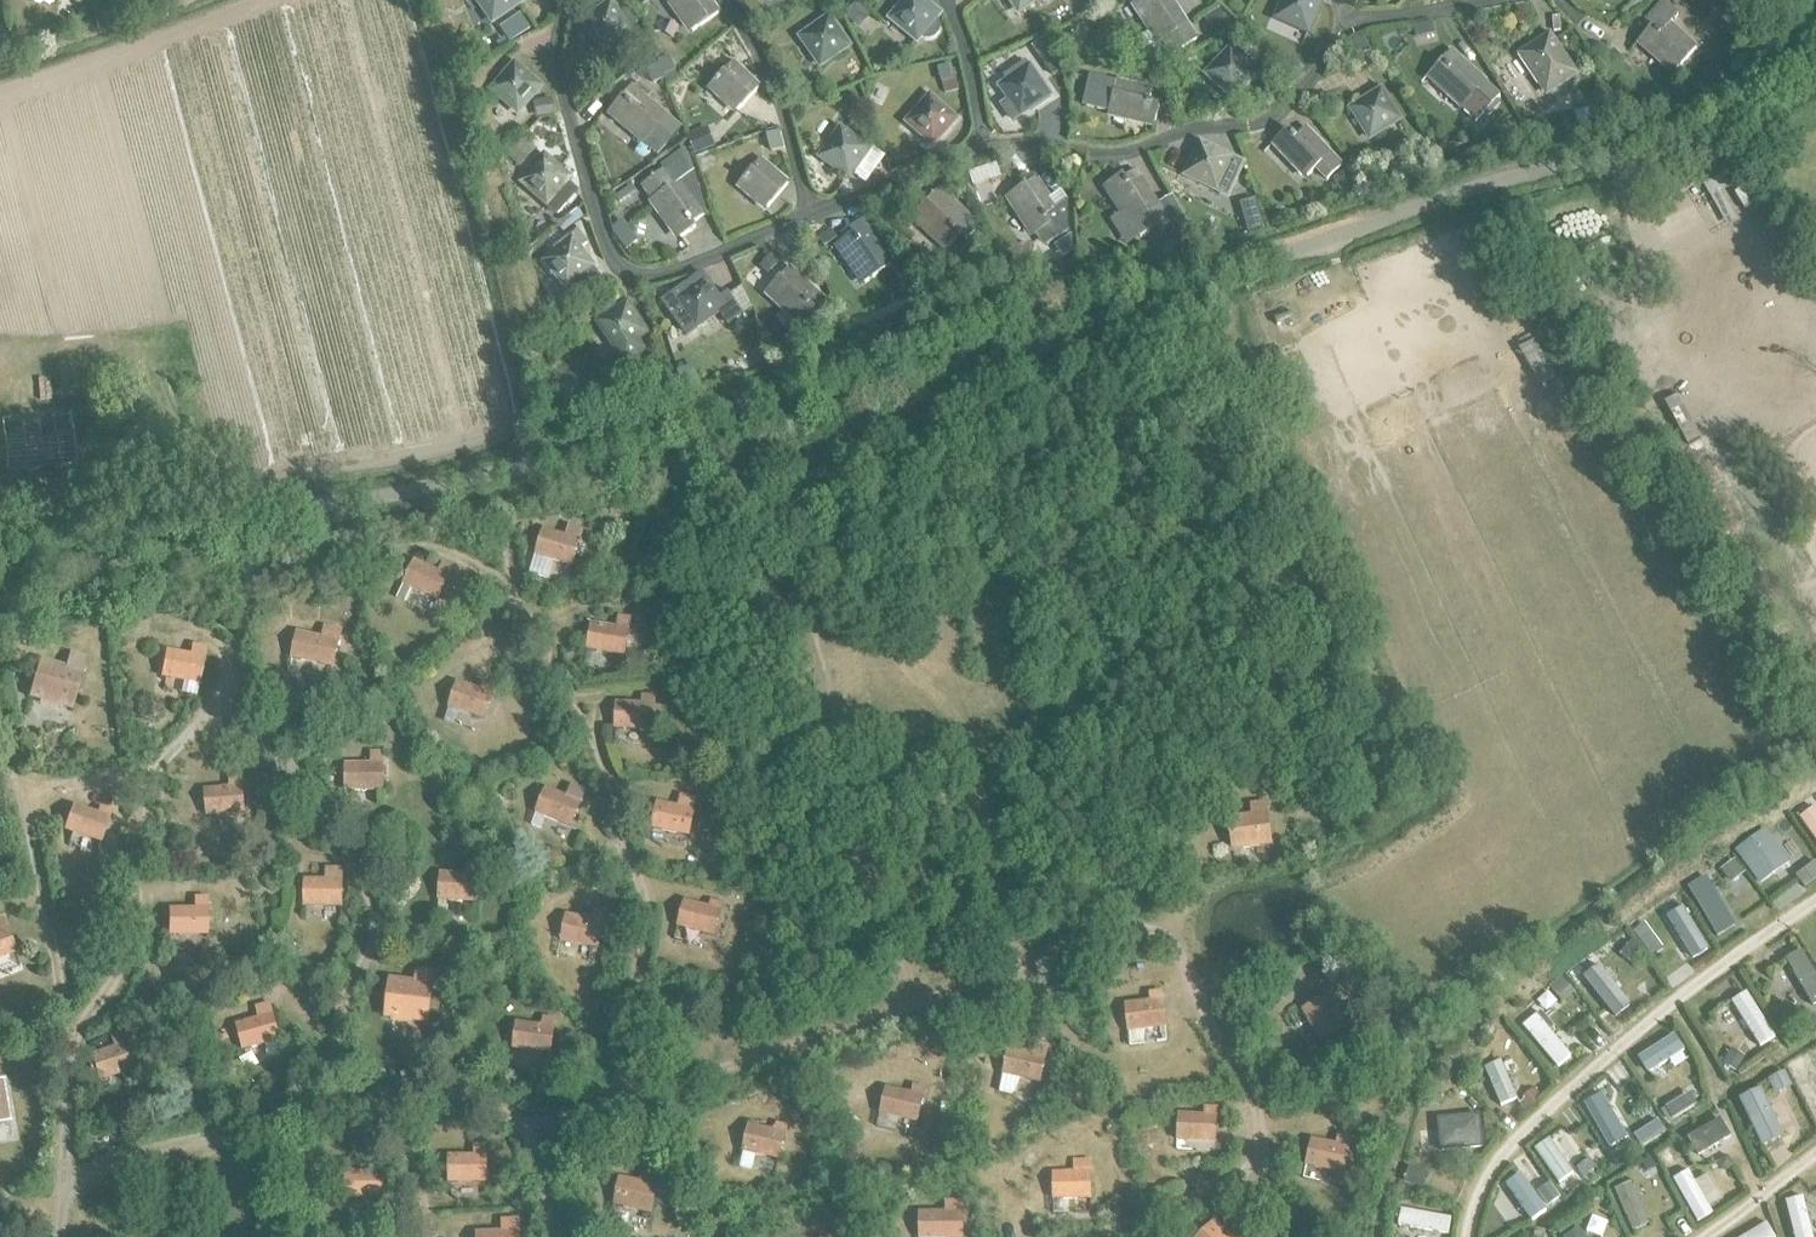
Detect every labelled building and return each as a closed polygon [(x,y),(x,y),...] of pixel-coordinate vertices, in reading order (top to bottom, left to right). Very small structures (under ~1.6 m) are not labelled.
[(495,23),(522,4),(520,0),(480,0),(495,23)] [(668,4),(689,34),(718,14),(708,0),(674,0),(668,4)] [(918,42),(920,40),(925,43),(932,43),(937,40),(940,37),(942,31),(940,25),(937,21),(939,17),(919,0),(911,0),(892,20),(918,42)] [(1019,14),(1039,0),(1009,0),(1019,14)] [(1162,44),(1165,41),(1175,56),(1198,40),(1171,0),(1142,0),(1136,4),(1162,44)] [(1309,33),(1323,3),(1316,0),(1288,0),(1279,20),(1309,33)] [(1647,22),(1652,27),(1640,40),(1676,73),(1698,50),(1671,26),(1680,16),(1665,3),(1647,22)] [(613,4),(585,24),(605,51),(607,49),(614,60),(646,37),(639,26),(625,5),(617,10),(613,5),(613,4)] [(856,4),(844,18),(858,31),(871,17),(856,4)] [(1220,9),(1204,19),(1215,37),(1231,26),(1220,9)] [(804,41),(823,68),(849,48),(829,22),(804,41)] [(1431,22),(1413,26),(1416,38),(1434,34),(1431,22)] [(1239,27),(1230,35),(1244,47),(1252,39),(1239,27)] [(1522,56),(1541,84),(1547,95),(1577,78),(1569,66),(1551,39),(1522,56)] [(1363,41),(1347,50),(1354,61),(1369,52),(1363,41)] [(1050,43),(1035,53),(1051,77),(1066,67),(1050,43)] [(1203,76),(1232,103),(1259,74),(1230,47),(1203,76)] [(1450,52),(1425,81),(1475,124),(1499,97),(1484,85),(1486,83),(1450,52)] [(670,55),(658,60),(659,63),(664,76),(677,71),(670,55)] [(659,63),(649,68),(654,80),(664,76),(659,63)] [(1294,64),(1284,75),(1294,83),(1303,71),(1294,64)] [(711,89),(737,114),(761,91),(734,65),(711,89)] [(1010,101),(1001,107),(1011,122),(1049,97),(1029,69),(1027,71),(1023,65),(1004,79),(1008,84),(1002,88),(1010,101)] [(494,91),(518,114),(541,89),(516,66),(494,91)] [(953,66),(939,70),(945,94),(959,90),(953,66)] [(1168,67),(1152,68),(1153,84),(1169,83),(1168,67)] [(1710,67),(1707,84),(1720,87),(1724,69),(1710,67)] [(1090,76),(1083,107),(1109,113),(1108,118),(1153,129),(1159,106),(1148,103),(1151,90),(1117,82),(1117,83),(1090,76)] [(1354,110),(1372,138),(1401,121),(1382,93),(1354,110)] [(610,113),(614,116),(647,145),(669,121),(640,97),(631,106),(622,98),(614,108),(610,113)] [(551,98),(533,101),(536,118),(554,114),(551,98)] [(908,124),(934,146),(956,122),(931,99),(908,124)] [(1595,108),(1577,113),(1580,124),(1597,119),(1595,108)] [(706,127),(686,135),(694,154),(714,147),(706,127)] [(1290,130),(1277,143),(1310,178),(1317,172),(1326,182),(1342,167),(1307,130),(1298,138),(1290,130)] [(779,131),(765,135),(770,152),(784,148),(779,131)] [(823,159),(850,179),(871,153),(844,133),(823,159)] [(524,139),(508,157),(520,167),(535,149),(524,139)] [(1191,169),(1188,176),(1217,190),(1229,196),(1243,166),(1232,161),(1203,147),(1191,169)] [(685,148),(673,157),(687,176),(678,182),(687,194),(691,199),(700,212),(706,207),(695,170),(691,156),(685,148)] [(546,160),(524,186),(559,215),(578,192),(568,184),(571,181),(546,160)] [(740,185),(768,210),(789,186),(761,161),(740,185)] [(993,166),(967,174),(971,188),(998,180),(993,166)] [(643,187),(683,240),(698,229),(691,219),(700,212),(691,199),(687,194),(678,182),(668,168),(643,187)] [(1122,176),(1103,188),(1121,217),(1124,215),(1140,239),(1167,221),(1135,172),(1124,179),(1122,176)] [(1348,174),(1335,181),(1344,199),(1357,192),(1348,174)] [(1035,179),(1008,197),(1043,249),(1068,233),(1068,202),(1060,192),(1048,200),(1035,179)] [(630,186),(615,197),(619,203),(634,192),(630,186)] [(940,190),(915,219),(948,249),(961,235),(967,240),(979,226),(940,190)] [(576,210),(557,225),(563,233),(583,218),(576,210)] [(1283,210),(1268,212),(1269,224),(1284,222),(1283,210)] [(612,235),(626,251),(639,241),(616,212),(608,218),(612,235)] [(1258,213),(1242,219),(1247,234),(1264,228),(1258,213)] [(848,242),(840,248),(869,287),(894,268),(861,224),(844,236),(848,242)] [(1189,228),(1175,236),(1183,250),(1196,242),(1189,228)] [(832,231),(819,241),(824,248),(837,239),(832,231)] [(575,243),(549,263),(570,290),(581,304),(604,285),(593,271),(596,269),(582,252),(590,245),(580,232),(571,238),(575,243)] [(770,256),(758,268),(766,276),(778,263),(770,256)] [(970,261),(959,269),(967,281),(978,273),(970,261)] [(769,293),(806,326),(808,323),(813,327),(831,306),(790,271),(769,293)] [(672,295),(660,304),(666,312),(686,339),(700,329),(719,315),(727,327),(742,316),(727,295),(719,301),(705,282),(678,303),(672,295)] [(637,341),(647,334),(628,306),(613,315),(601,324),(603,328),(620,353),(627,363),(645,351),(637,341)] [(1534,341),(1518,350),(1538,385),(1554,375),(1534,341)] [(75,365),(62,366),(65,391),(78,389),(75,365)] [(1677,397),(1663,404),(1685,445),(1699,437),(1677,397)] [(84,412),(1,420),(6,473),(125,461),(123,442),(113,443),(111,425),(86,427),(84,412)] [(536,556),(571,568),(580,542),(545,531),(536,556)] [(403,586),(437,602),(449,578),(438,572),(415,561),(403,586)] [(442,563),(438,572),(449,578),(453,568),(442,563)] [(587,652),(624,658),(630,621),(617,619),(615,630),(592,627),(587,652)] [(324,627),(321,639),(334,642),(336,630),(324,627)] [(293,661),(328,668),(334,642),(321,639),(298,634),(293,661)] [(191,645),(189,656),(203,659),(205,647),(191,645)] [(167,652),(162,679),(198,685),(203,659),(189,656),(167,652)] [(39,662),(29,696),(41,700),(41,703),(52,706),(53,703),(71,708),(85,661),(69,656),(65,670),(39,662)] [(481,683),(479,691),(493,696),(496,688),(481,683)] [(458,684),(449,711),(484,723),(493,696),(479,691),(458,684)] [(615,730),(655,733),(658,696),(643,695),(643,704),(617,702),(615,730)] [(345,768),(346,794),(382,793),(382,756),(370,756),(370,768),(345,768)] [(228,788),(205,791),(208,819),(244,815),(240,778),(227,779),(228,788)] [(546,791),(535,816),(571,831),(586,791),(570,785),(565,798),(546,791)] [(652,831),(691,839),(698,803),(684,800),(682,808),(657,803),(652,831)] [(75,807),(65,833),(100,846),(109,820),(96,816),(75,807)] [(99,807),(96,816),(109,820),(112,812),(99,807)] [(1801,820),(1815,842),(1815,809),(1801,820)] [(1226,823),(1230,852),(1270,848),(1266,811),(1251,812),(1252,821),(1226,823)] [(1734,861),(1721,871),(1731,884),(1744,874),(1734,861)] [(1786,893),(1764,862),(1752,871),(1774,902),(1786,893)] [(1802,873),(1811,885),(1815,881),(1815,864),(1815,863),(1802,873)] [(437,903),(476,906),(478,868),(466,868),(465,879),(440,877),(437,903)] [(327,880),(306,880),(306,909),(342,910),(343,869),(327,869),(327,880)] [(1729,923),(1705,883),(1690,892),(1714,932),(1729,923)] [(685,903),(677,929),(714,940),(721,914),(724,906),(710,902),(708,910),(685,903)] [(207,903),(194,903),(194,911),(207,911),(207,903)] [(592,910),(589,923),(603,926),(606,913),(592,910)] [(168,911),(168,938),(207,938),(207,911),(194,911),(168,911)] [(17,956),(7,931),(2,917),(0,918),(0,962),(17,956)] [(560,944),(598,952),(603,926),(589,923),(565,918),(560,944)] [(1644,924),(1633,932),(1650,957),(1662,949),(1644,924)] [(1667,970),(1699,945),(1689,933),(1682,939),(1678,933),(1668,941),(1673,946),(1657,958),(1667,970)] [(1629,941),(1619,953),(1631,964),(1641,952),(1629,941)] [(1804,953),(1787,963),(1815,1011),(1815,1010),(1815,974),(1804,953)] [(390,982),(385,1017),(393,1018),(393,1021),(412,1024),(412,1020),(428,1022),(432,987),(434,973),(416,971),(415,985),(390,982)] [(1559,977),(1546,988),(1562,1005),(1574,994),(1559,977)] [(1627,1012),(1606,980),(1593,989),(1614,1021),(1627,1012)] [(1778,1041),(1749,995),(1733,1005),(1762,1051),(1778,1041)] [(1301,1013),(1320,1047),(1344,1035),(1325,1000),(1301,1013)] [(270,1003),(255,1007),(259,1021),(274,1016),(270,1003)] [(1125,1007),(1128,1034),(1166,1029),(1163,1003),(1125,1007)] [(1543,1013),(1524,1029),(1560,1072),(1574,1060),(1552,1035),(1557,1030),(1543,1013)] [(237,1026),(244,1053),(281,1043),(274,1016),(259,1021),(237,1026)] [(542,1018),(541,1029),(555,1031),(556,1019),(542,1018)] [(1782,1019),(1780,1035),(1794,1037),(1796,1020),(1782,1019)] [(514,1052),(551,1056),(555,1031),(541,1029),(517,1025),(514,1052)] [(116,1050),(93,1057),(101,1083),(136,1072),(124,1035),(113,1039),(116,1050)] [(1673,1037),(1635,1061),(1644,1076),(1683,1051),(1673,1037)] [(1003,1076),(1040,1084),(1045,1058),(1008,1051),(1003,1076)] [(1731,1051),(1722,1065),(1735,1073),(1744,1058),(1731,1051)] [(1803,1060),(1790,1066),(1791,1069),(1794,1077),(1808,1070),(1803,1060)] [(1519,1102),(1502,1063),(1485,1070),(1502,1109),(1519,1102)] [(1776,1078),(1769,1082),(1776,1096),(1791,1088),(1785,1074),(1776,1078)] [(1798,1082),(1815,1117),(1815,1082),(1813,1075),(1798,1082)] [(14,1139),(12,1125),(5,1083),(0,1084),(0,1142),(14,1139)] [(880,1116),(919,1125),(928,1088),(914,1085),(912,1093),(887,1087),(880,1116)] [(1531,1090),(1521,1098),(1529,1108),(1539,1101),(1531,1090)] [(1762,1093),(1741,1103),(1765,1152),(1786,1142),(1762,1093)] [(1690,1095),(1666,1110),(1673,1121),(1698,1107),(1690,1095)] [(1597,1098),(1584,1105),(1607,1145),(1619,1138),(1618,1135),(1627,1130),(1613,1104),(1603,1109),(1597,1098)] [(1176,1142),(1214,1145),(1216,1118),(1178,1116),(1176,1142)] [(1482,1118),(1438,1121),(1441,1155),(1485,1152),(1482,1118)] [(743,1153),(783,1162),(791,1125),(777,1122),(775,1131),(750,1125),(743,1153)] [(1720,1122),(1688,1140),(1698,1157),(1729,1138),(1720,1122)] [(1644,1130),(1630,1140),(1635,1147),(1636,1148),(1650,1138),(1644,1130)] [(1337,1135),(1334,1147),(1348,1150),(1350,1138),(1337,1135)] [(1305,1167),(1342,1176),(1348,1150),(1334,1147),(1311,1141),(1305,1167)] [(1575,1176),(1551,1141),(1535,1152),(1560,1187),(1575,1176)] [(451,1179),(487,1179),(487,1151),(477,1151),(476,1157),(451,1156),(451,1179)] [(1652,1158),(1641,1165),(1641,1166),(1646,1174),(1658,1166),(1652,1158)] [(1589,1161),(1577,1169),(1583,1177),(1595,1169),(1589,1161)] [(1088,1163),(1073,1163),(1073,1175),(1088,1175),(1088,1163)] [(347,1195),(384,1195),(384,1167),(373,1167),(373,1173),(347,1173),(347,1195)] [(1410,1168),(1404,1183),(1407,1185),(1423,1190),(1428,1175),(1412,1169),(1410,1168)] [(621,1177),(614,1205),(651,1213),(659,1177),(642,1173),(640,1181),(621,1177)] [(1715,1217),(1691,1174),(1675,1183),(1699,1227),(1715,1217)] [(1073,1175),(1052,1175),(1052,1202),(1088,1202),(1088,1175),(1073,1175)] [(1547,1213),(1522,1177),(1509,1187),(1534,1222),(1547,1213)] [(1550,1183),(1537,1192),(1546,1206),(1547,1208),(1561,1198),(1560,1197),(1550,1183)] [(1652,1227),(1633,1187),(1614,1195),(1634,1236),(1652,1227)] [(1805,1200),(1787,1205),(1795,1236),(1814,1236),(1805,1200)] [(918,1215),(918,1236),(962,1236),(962,1203),(945,1203),(945,1215),(918,1215)] [(1453,1221),(1402,1213),(1400,1229),(1447,1236),(1451,1236),(1453,1221)] [(477,1235),(477,1236),(518,1236),(518,1222),(502,1222),(502,1235),(477,1235)] [(1202,1236),(1227,1236),(1215,1225),(1202,1236)] [(1751,1236),(1776,1236),(1769,1226),(1751,1236)]
